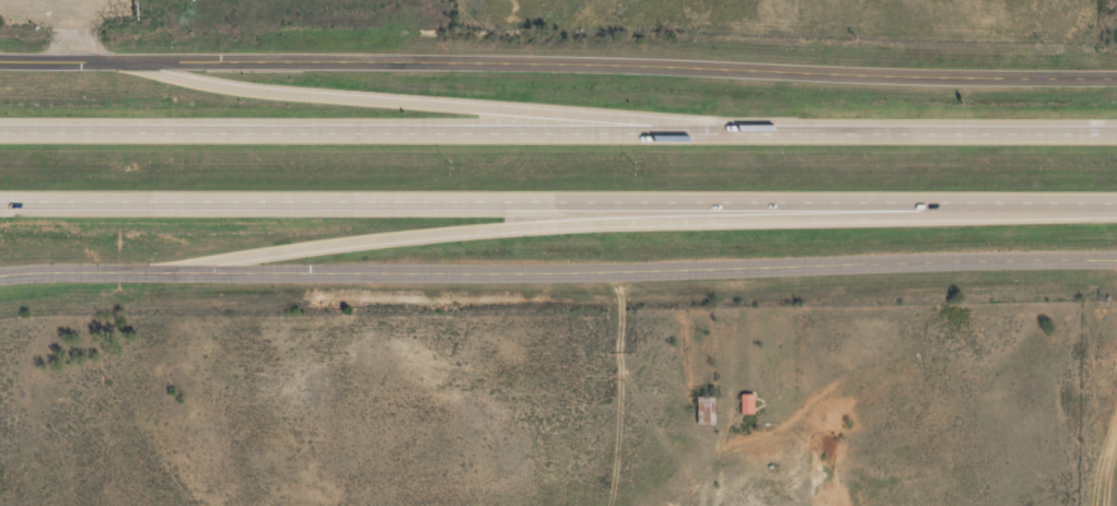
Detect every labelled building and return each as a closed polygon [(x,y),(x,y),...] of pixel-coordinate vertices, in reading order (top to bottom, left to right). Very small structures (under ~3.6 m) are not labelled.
[(753,412),(753,393),(740,393),(740,412),(753,412)] [(714,396),(697,396),(697,423),(714,423),(714,396)]
